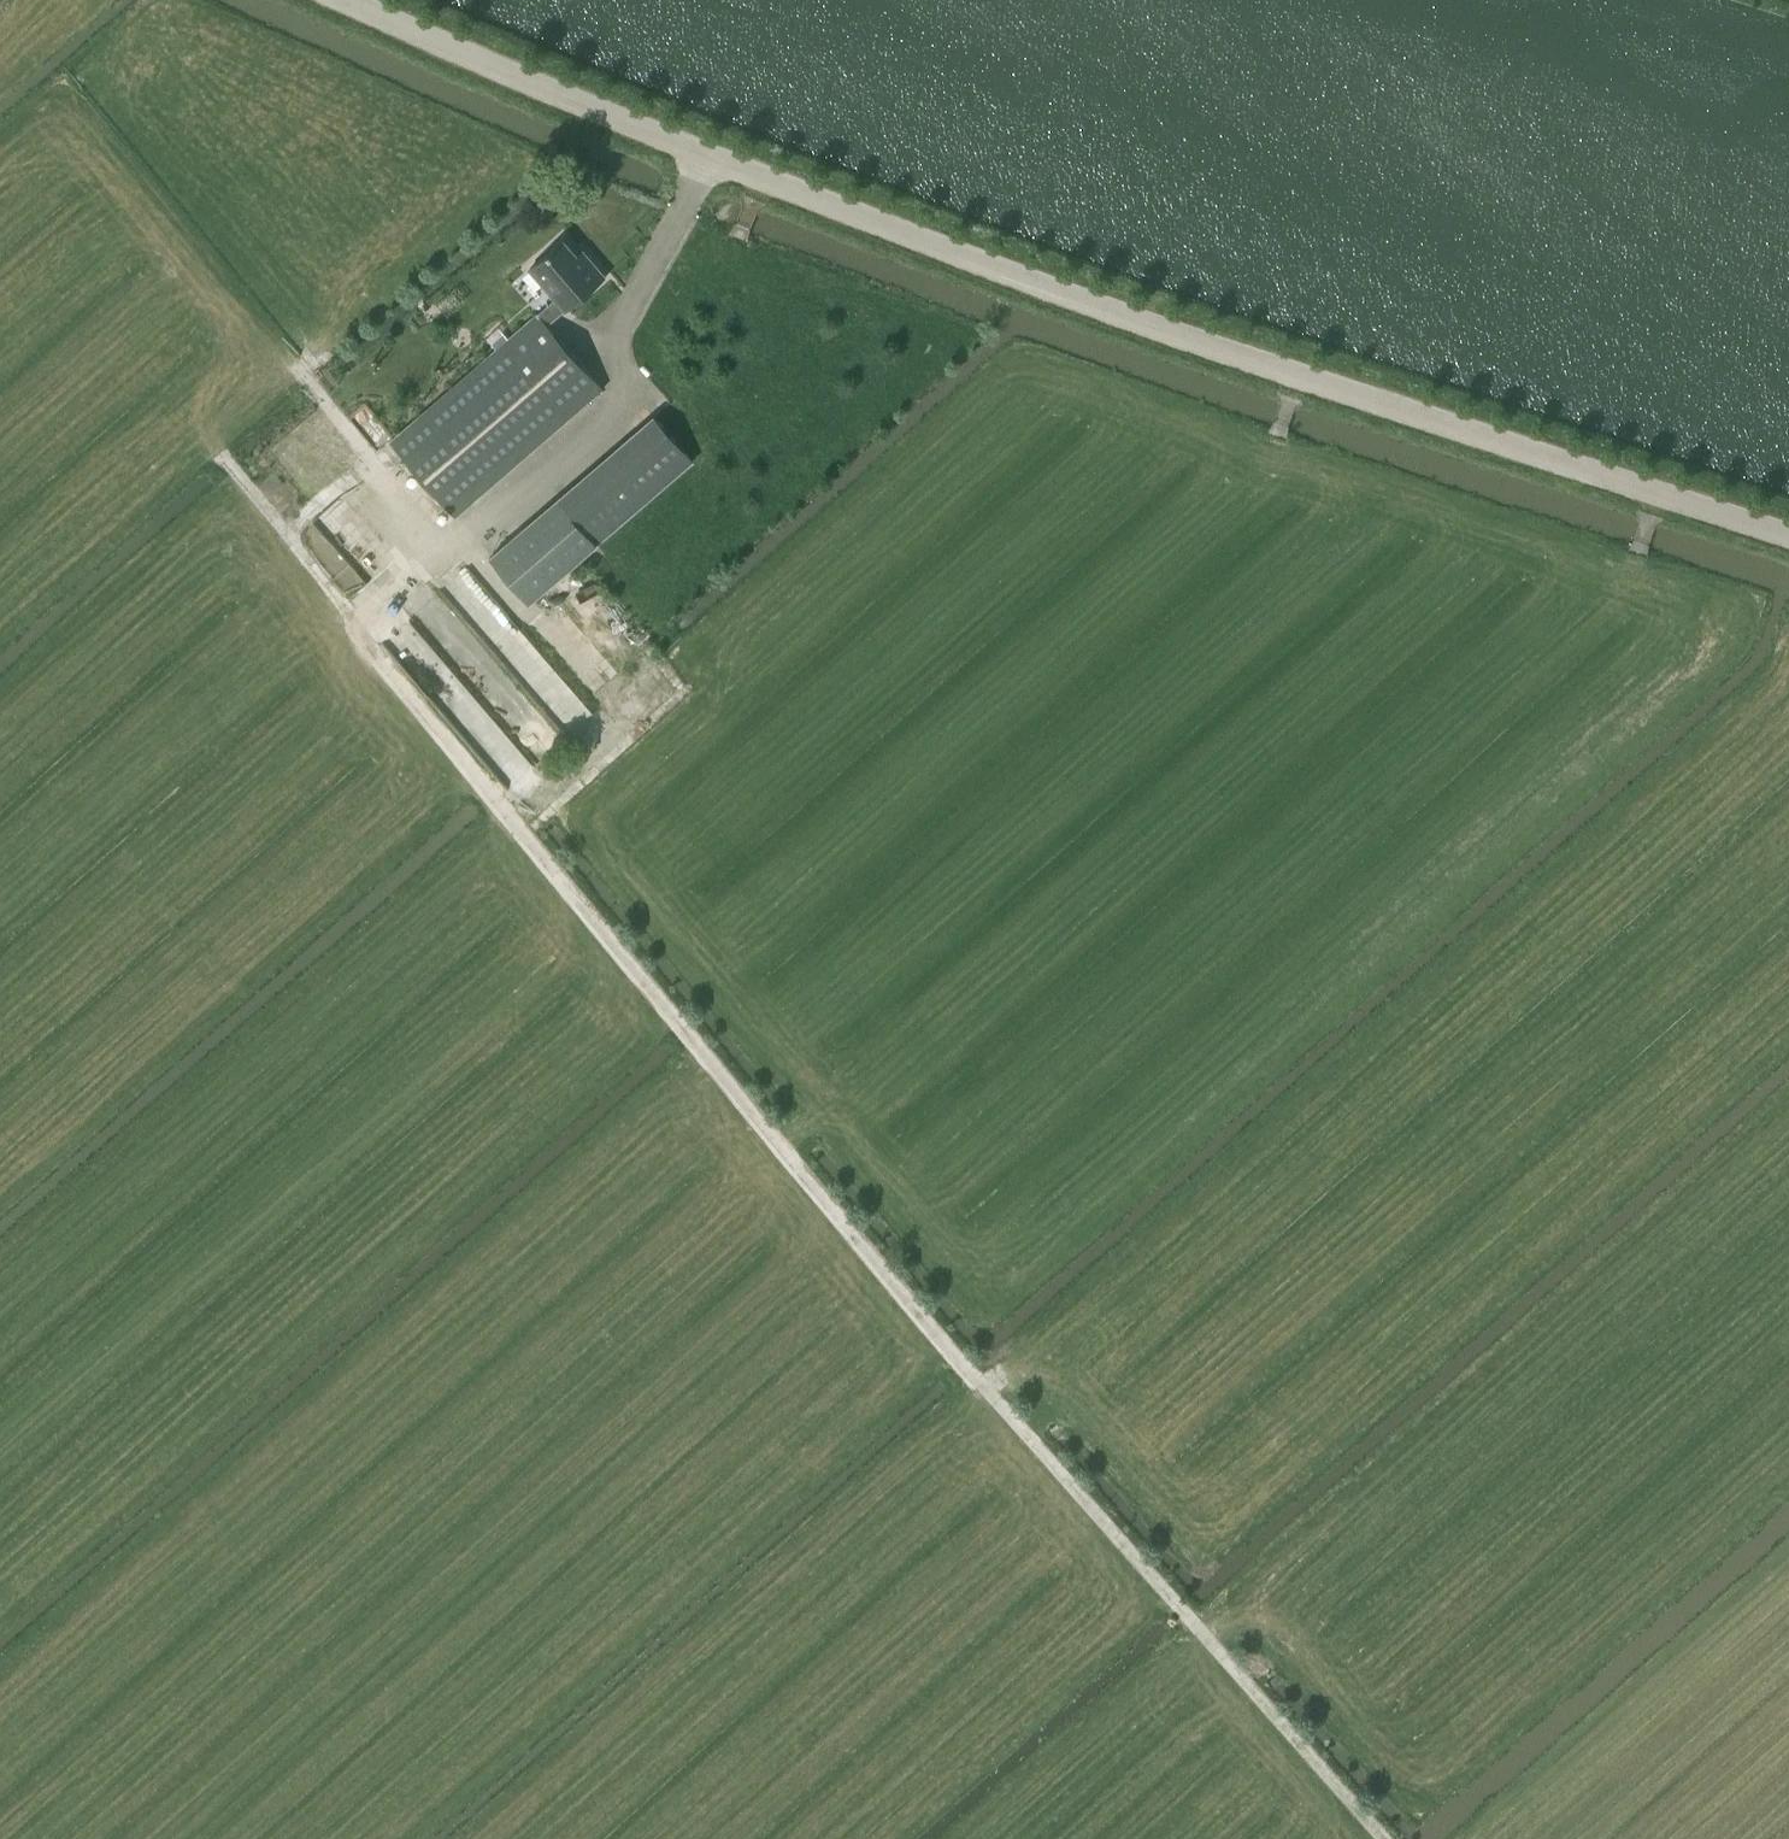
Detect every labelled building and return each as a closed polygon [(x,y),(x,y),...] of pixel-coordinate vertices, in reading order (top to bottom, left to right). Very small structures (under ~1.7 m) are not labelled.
[(498,347),(402,430),(376,397),(352,419),(378,451),(392,439),(457,515),(603,388),(548,325),(566,309),(605,276),(590,259),(585,264),(563,239),(530,267),(556,297),(538,313),(498,347)] [(491,555),(530,600),(693,460),(654,415),(491,555)]
